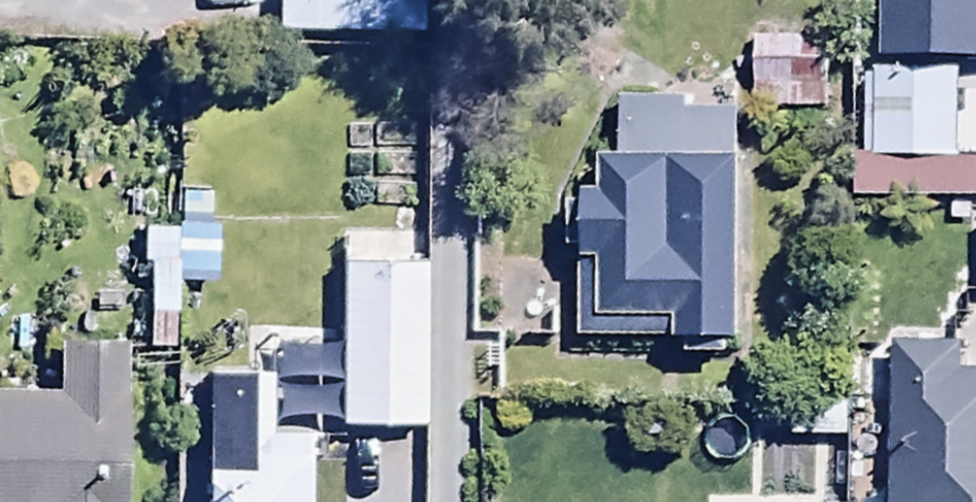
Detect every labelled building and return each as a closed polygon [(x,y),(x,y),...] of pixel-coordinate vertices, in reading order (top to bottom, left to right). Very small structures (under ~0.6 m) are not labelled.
[(268,26),(419,28),(419,0),(269,0),(268,26)] [(808,35),(747,34),(746,104),(807,104),(808,35)] [(863,66),(862,152),(850,151),(849,198),(975,200),(975,159),(954,159),(955,67),(863,66)] [(734,102),(613,100),(613,154),(584,154),(584,191),(554,191),(553,244),(574,244),(572,335),(670,337),(670,345),(739,346),(742,153),(733,153),(734,102)] [(174,228),(136,228),(136,260),(147,260),(147,351),(173,351),(174,228)] [(423,262),(336,260),(331,423),(419,425),(423,262)] [(54,387),(0,387),(0,501),(124,501),(122,342),(54,343),(54,387)] [(887,342),(887,501),(975,501),(975,370),(952,370),(952,347),(887,342)] [(205,370),(203,501),(298,501),(299,431),(266,430),(267,375),(205,370)]
